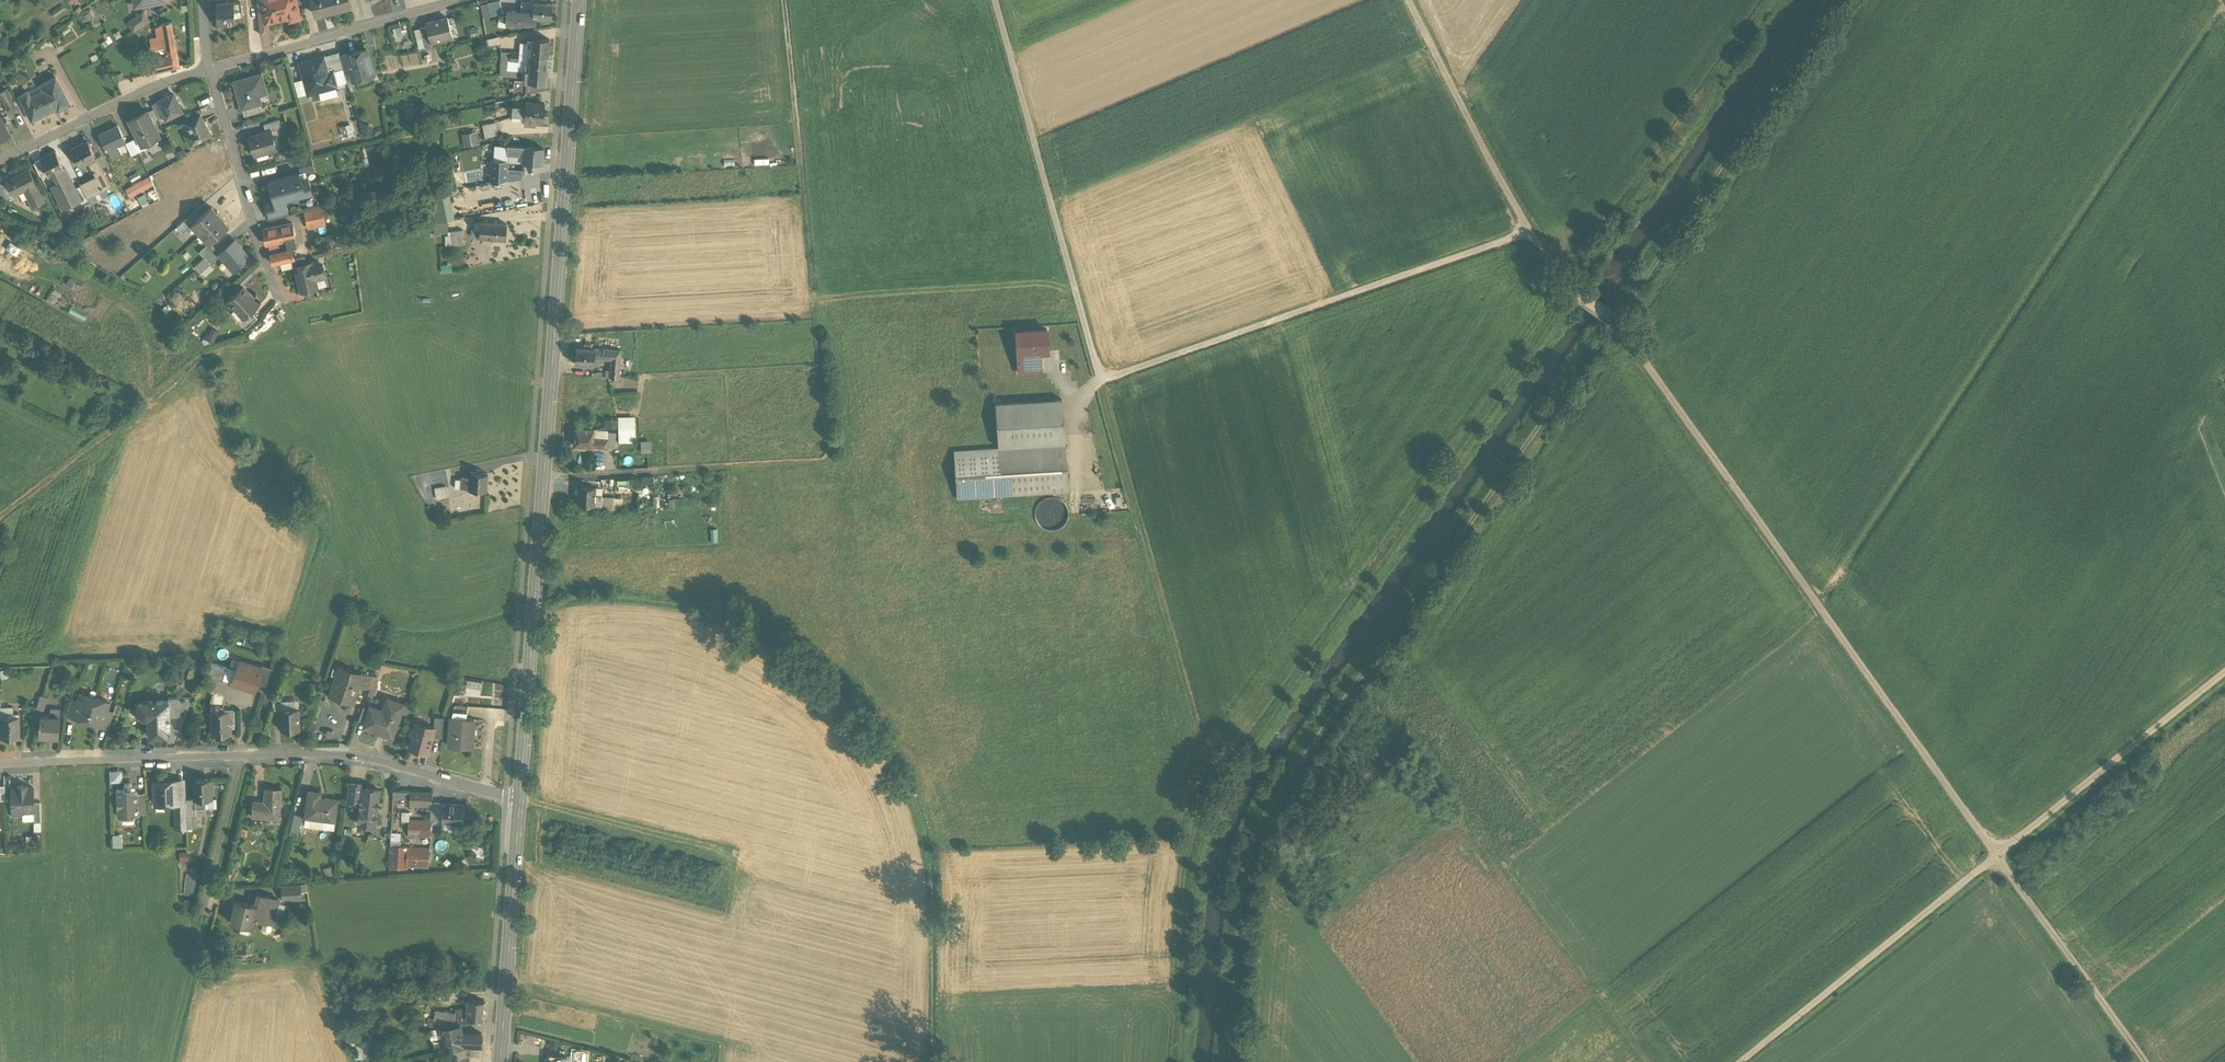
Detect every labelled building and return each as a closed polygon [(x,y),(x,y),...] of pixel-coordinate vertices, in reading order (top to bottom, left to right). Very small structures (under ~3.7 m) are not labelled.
[(73,5),(78,13),(87,7),(82,0),(73,5)] [(264,9),(267,22),(268,21),(288,17),(289,22),(300,19),(296,0),(262,0),(264,9)] [(330,0),(312,0),(313,1),(316,14),(333,11),(330,0)] [(333,11),(350,6),(349,0),(330,0),(333,11)] [(487,3),(491,16),(503,13),(500,0),(499,0),(487,3)] [(534,2),(521,1),(522,1),(521,12),(530,12),(533,13),(534,2)] [(241,2),(234,3),(235,17),(240,16),(242,16),(241,2)] [(540,2),(534,2),(533,13),(533,18),(537,18),(551,19),(553,3),(546,2),(540,2)] [(234,3),(217,4),(218,25),(235,23),(235,17),(234,3)] [(267,22),(264,9),(258,10),(261,35),(271,32),(268,21),(267,22)] [(521,12),(507,10),(506,24),(521,25),(521,23),(529,24),(529,22),(530,12),(521,12)] [(144,13),(129,23),(134,30),(148,21),(144,13)] [(448,18),(426,23),(427,27),(431,43),(453,37),(448,18)] [(171,22),(163,24),(165,35),(173,33),(171,22)] [(431,43),(427,27),(420,28),(425,47),(431,46),(431,43)] [(119,30),(113,34),(116,39),(122,36),(119,30)] [(173,33),(165,35),(167,47),(169,57),(171,69),(179,66),(173,33)] [(162,36),(150,39),(152,49),(164,47),(162,36)] [(550,39),(532,38),(532,39),(531,46),(530,54),(548,56),(550,39)] [(366,49),(354,52),(354,53),(348,55),(348,54),(347,54),(352,71),(354,80),(364,77),(363,73),(372,71),(366,49)] [(334,71),(344,69),(340,56),(339,52),(324,56),(329,73),(334,71)] [(502,52),(501,70),(509,70),(510,60),(511,52),(502,52)] [(519,53),(511,52),(510,60),(518,61),(519,53)] [(347,54),(340,56),(344,69),(345,73),(352,71),(347,54)] [(548,56),(530,54),(529,64),(528,71),(547,73),(548,56)] [(334,71),(329,73),(324,56),(299,63),(308,95),(338,87),(334,71)] [(169,57),(154,60),(156,72),(171,69),(169,57)] [(525,71),(524,80),(524,81),(528,81),(546,83),(547,73),(528,71),(525,71)] [(148,74),(132,82),(135,88),(151,80),(148,74)] [(261,74),(234,81),(241,109),(243,109),(258,104),(256,96),(267,93),(261,74)] [(47,88),(31,97),(29,91),(19,96),(32,120),(57,107),(59,110),(70,104),(56,77),(45,83),(47,88)] [(524,80),(514,79),(512,98),(527,95),(528,81),(524,81),(524,80)] [(8,87),(0,91),(0,97),(6,110),(16,105),(8,87)] [(174,93),(158,101),(163,112),(165,111),(169,118),(183,111),(174,93)] [(545,104),(526,102),(526,107),(525,114),(525,125),(535,126),(536,121),(544,121),(545,104)] [(258,104),(243,109),(245,116),(260,112),(258,104)] [(526,107),(513,106),(513,114),(525,114),(526,107)] [(160,136),(147,111),(130,120),(139,138),(142,145),(160,136)] [(210,135),(200,115),(185,123),(190,133),(185,135),(191,145),(210,135)] [(10,135),(0,116),(0,140),(10,135)] [(279,120),(264,125),(266,132),(271,130),(281,127),(279,120)] [(496,122),(483,125),(486,137),(499,134),(496,122)] [(126,142),(118,126),(100,135),(108,151),(109,150),(117,146),(126,142)] [(276,149),(271,130),(266,132),(249,136),(254,155),(276,149)] [(465,146),(481,143),(478,132),(463,135),(465,146)] [(139,138),(133,140),(138,152),(144,149),(142,145),(139,138)] [(138,152),(133,140),(127,143),(133,155),(138,152)] [(88,142),(81,145),(80,144),(71,148),(80,166),(80,165),(88,161),(88,162),(96,158),(88,141),(87,141),(88,142)] [(508,145),(498,145),(496,160),(507,161),(508,155),(507,155),(508,145)] [(518,146),(508,145),(507,155),(508,155),(514,155),(517,154),(518,146)] [(117,146),(109,150),(112,157),(120,153),(117,146)] [(544,148),(518,146),(517,154),(524,154),(523,162),(543,164),(544,148)] [(64,167),(56,151),(48,155),(49,156),(42,160),(41,159),(40,159),(47,172),(48,176),(50,175),(49,173),(56,170),(57,171),(64,168),(64,167)] [(311,155),(297,159),(299,166),(313,162),(311,155)] [(88,178),(95,192),(109,185),(96,158),(88,162),(95,175),(88,178)] [(40,159),(34,163),(40,176),(47,172),(40,159)] [(496,160),(492,160),(492,183),(506,180),(507,170),(507,161),(496,160)] [(313,162),(299,166),(301,173),(315,169),(313,162)] [(75,188),(65,167),(64,167),(64,168),(57,171),(62,181),(52,186),(63,208),(80,199),(81,199),(75,188)] [(36,184),(29,170),(7,180),(14,195),(25,190),(33,207),(44,202),(36,184)] [(522,171),(513,170),(513,179),(522,177),(522,171)] [(299,173),(269,181),(276,207),(276,208),(287,205),(285,199),(301,195),(310,192),(306,178),(300,179),(299,173)] [(148,177),(126,189),(131,197),(153,185),(148,177)] [(95,192),(88,178),(80,182),(81,185),(87,196),(95,192)] [(87,196),(81,185),(75,188),(81,199),(80,199),(82,203),(89,200),(87,196)] [(287,205),(276,208),(276,207),(267,209),(270,219),(289,214),(287,205)] [(230,227),(212,207),(193,224),(192,225),(192,226),(209,244),(210,245),(211,244),(230,227)] [(321,207),(306,211),(309,228),(325,224),(321,207)] [(188,218),(177,228),(183,234),(192,226),(192,225),(193,224),(188,218)] [(506,225),(489,223),(485,220),(475,222),(474,230),(480,231),(479,238),(487,239),(505,240),(506,225)] [(447,222),(433,224),(434,235),(448,232),(447,222)] [(293,223),(263,229),(266,241),(285,237),(295,235),(293,223)] [(463,230),(451,231),(452,245),(463,244),(463,230)] [(285,237),(287,244),(288,248),(297,246),(295,235),(285,237)] [(249,258),(234,240),(219,253),(230,265),(225,270),(229,275),(249,258)] [(210,245),(209,244),(199,253),(204,258),(215,248),(211,244),(210,245)] [(291,250),(271,254),(274,264),(292,260),(293,260),(291,250)] [(293,260),(292,260),(294,267),(302,265),(302,264),(307,263),(305,257),(293,260)] [(204,258),(195,266),(201,272),(210,264),(204,258)] [(307,263),(302,264),(302,265),(303,270),(302,270),(297,271),(302,291),(304,290),(316,287),(318,287),(316,278),(326,276),(323,264),(319,265),(318,260),(307,263)] [(259,305),(243,287),(228,300),(244,317),(244,318),(252,311),(259,305)] [(316,287),(304,290),(305,297),(318,294),(316,287)] [(252,311),(244,318),(244,317),(241,320),(246,327),(257,317),(252,311)] [(1047,329),(1016,331),(1018,360),(1040,359),(1040,351),(1048,351),(1047,329)] [(591,344),(585,343),(584,347),(576,347),(575,363),(594,365),(594,358),(595,348),(591,348),(591,344)] [(620,350),(595,348),(594,358),(612,359),(611,370),(611,371),(619,372),(620,350)] [(1040,359),(1018,360),(1019,372),(1041,371),(1040,359)] [(611,370),(606,370),(605,377),(618,378),(619,372),(611,371),(611,370)] [(1062,399),(996,403),(998,447),(1065,443),(1062,399)] [(619,443),(636,443),(635,418),(619,418),(619,420),(619,428),(619,443)] [(619,428),(619,420),(606,420),(606,428),(619,428)] [(594,429),(575,428),(574,445),(593,447),(593,446),(593,438),(594,429)] [(606,430),(594,429),(593,438),(607,439),(608,432),(606,431),(606,430)] [(616,433),(608,432),(607,439),(608,439),(607,447),(615,448),(616,433)] [(607,439),(593,438),(593,446),(607,447),(608,439),(607,439)] [(1065,443),(998,447),(1002,496),(1068,491),(1065,443)] [(998,447),(955,450),(958,498),(1002,496),(998,447)] [(488,474),(470,472),(470,477),(469,489),(487,490),(488,474)] [(644,497),(654,496),(653,475),(643,475),(644,497)] [(470,477),(462,476),(462,479),(462,488),(469,489),(470,477)] [(446,486),(435,488),(437,499),(448,497),(446,486)] [(596,487),(579,486),(578,504),(595,505),(595,495),(596,487)] [(614,497),(602,496),(601,505),(600,511),(613,510),(614,497)] [(1068,520),(1069,513),(1067,507),(1064,502),(1058,498),(1052,497),(1045,498),(1040,502),(1036,507),(1035,514),(1036,520),(1040,526),(1046,529),(1052,530),(1058,529),(1064,525),(1068,520)] [(261,667),(240,661),(233,684),(255,691),(255,688),(262,668),(261,667)] [(227,667),(211,662),(207,675),(208,675),(218,678),(230,682),(231,681),(223,679),(227,667)] [(271,668),(262,665),(261,667),(262,668),(255,688),(264,691),(271,668)] [(347,680),(337,676),(330,695),(353,703),(358,687),(361,677),(349,673),(347,680)] [(373,677),(362,673),(361,677),(358,687),(369,691),(373,677)] [(218,678),(208,675),(207,682),(216,685),(218,678)] [(230,682),(218,678),(216,685),(216,686),(228,690),(230,682)] [(216,686),(211,701),(211,704),(223,704),(228,690),(216,686)] [(95,697),(81,693),(78,701),(74,715),(73,716),(88,721),(95,697)] [(49,697),(41,695),(37,708),(45,710),(49,697)] [(281,696),(273,696),(273,710),(281,709),(282,709),(281,696)] [(110,702),(95,697),(88,721),(103,725),(108,710),(110,702)] [(192,697),(169,698),(169,701),(170,716),(186,716),(192,697)] [(78,701),(72,699),(67,713),(74,715),(78,701)] [(383,712),(371,707),(365,727),(393,736),(403,704),(388,699),(383,712)] [(169,701),(139,702),(139,711),(137,711),(137,715),(140,718),(143,720),(147,721),(149,721),(150,737),(167,736),(167,731),(171,731),(170,716),(169,701)] [(298,701),(284,702),(284,709),(298,709),(298,701)] [(468,706),(455,705),(451,717),(467,719),(468,706)] [(61,709),(51,709),(51,717),(41,716),(41,724),(40,724),(40,736),(59,737),(61,709)] [(282,709),(281,709),(282,730),(300,729),(299,709),(298,709),(284,709),(282,709)] [(114,712),(108,710),(103,725),(109,727),(114,712)] [(224,710),(211,711),(213,734),(231,734),(231,725),(235,725),(234,710),(224,710)] [(19,712),(9,712),(9,716),(2,716),(2,736),(20,736),(19,712)] [(444,718),(435,717),(434,727),(435,727),(432,737),(443,737),(444,718)] [(467,719),(451,717),(448,745),(473,748),(475,719),(467,719)] [(434,727),(416,722),(415,727),(411,726),(408,735),(412,736),(409,748),(428,753),(432,737),(435,727),(434,727)] [(122,770),(110,771),(110,782),(123,782),(122,770)] [(212,778),(194,779),(194,798),(195,799),(205,798),(212,798),(212,778)] [(168,782),(164,782),(164,781),(155,781),(152,784),(152,791),(155,794),(156,804),(176,803),(178,803),(178,799),(177,784),(177,780),(168,781),(168,782)] [(132,783),(125,783),(125,789),(117,789),(118,816),(123,816),(123,820),(135,819),(135,816),(136,816),(136,815),(139,815),(139,813),(138,793),(138,791),(132,791),(132,783)] [(177,784),(178,799),(186,799),(186,798),(185,783),(177,784)] [(364,785),(349,783),(346,803),(361,805),(363,787),(364,785)] [(27,786),(18,786),(18,788),(12,788),(12,812),(13,812),(23,812),(34,811),(34,802),(33,788),(28,788),(27,786)] [(282,788),(265,787),(264,801),(253,800),(252,817),(280,819),(282,788)] [(363,787),(361,805),(358,823),(375,825),(379,789),(363,787)] [(338,799),(320,796),(321,792),(309,790),(305,816),(335,820),(338,799)] [(410,791),(394,791),(394,799),(409,800),(410,791)] [(432,792),(410,791),(409,800),(409,802),(410,802),(432,803),(432,802),(432,792)] [(194,798),(186,798),(186,799),(187,815),(191,815),(196,815),(196,808),(195,808),(195,799),(194,798)] [(205,798),(195,799),(195,808),(196,808),(206,808),(205,798)] [(212,798),(205,798),(206,808),(217,807),(216,798),(212,798)] [(186,799),(178,799),(178,803),(176,803),(177,829),(187,828),(187,815),(186,799)] [(443,803),(432,802),(432,803),(431,820),(442,821),(443,803)] [(463,804),(443,803),(442,821),(462,822),(463,804)] [(303,815),(295,813),(290,831),(299,833),(303,815)] [(431,821),(409,820),(408,835),(430,836),(431,821)] [(299,833),(290,831),(289,836),(300,839),(301,833),(299,833)] [(392,832),(392,841),(402,842),(402,832),(392,832)] [(391,846),(390,867),(406,868),(407,866),(429,867),(430,848),(407,847),(407,846),(391,846)] [(301,884),(281,885),(282,901),(302,899),(301,884)] [(279,899),(258,894),(256,904),(268,907),(265,921),(273,923),(273,921),(276,919),(278,914),(276,911),(279,899)] [(256,904),(236,899),(231,922),(251,927),(253,918),(265,921),(268,907),(256,904)] [(484,1001),(469,1000),(468,1006),(468,1008),(469,1008),(468,1019),(469,1019),(483,1020),(484,1001)] [(468,1006),(456,1008),(456,1011),(455,1024),(461,1023),(469,1022),(469,1019),(468,1019),(469,1008),(468,1008),(468,1006)] [(456,1011),(448,1011),(447,1025),(455,1024),(456,1011)] [(447,1025),(441,1026),(443,1037),(446,1050),(461,1047),(461,1044),(481,1045),(482,1033),(462,1032),(461,1023),(455,1024),(447,1025)] [(433,1028),(429,1029),(432,1039),(443,1037),(441,1026),(433,1028)] [(586,1052),(574,1051),(573,1059),(585,1060),(586,1052)]
